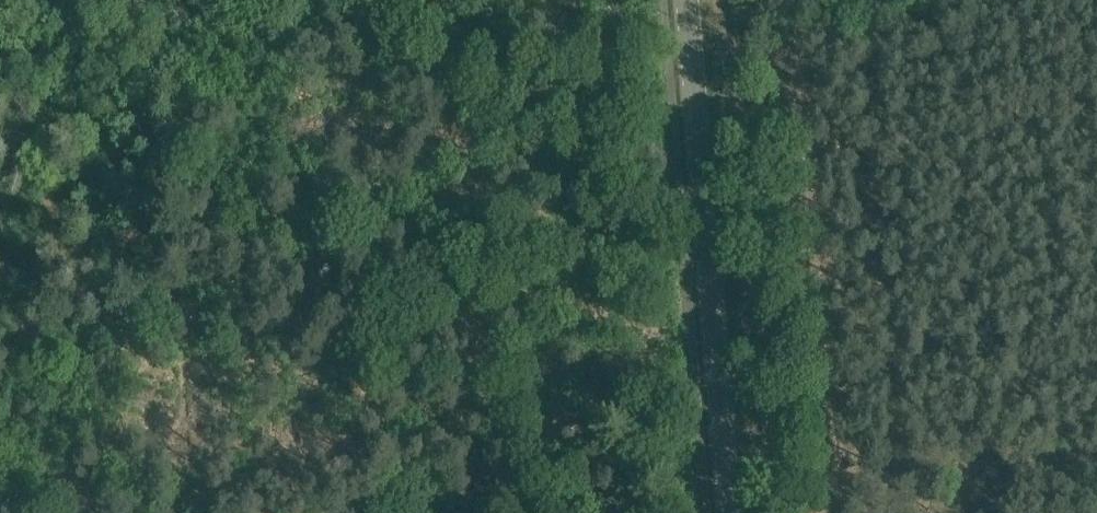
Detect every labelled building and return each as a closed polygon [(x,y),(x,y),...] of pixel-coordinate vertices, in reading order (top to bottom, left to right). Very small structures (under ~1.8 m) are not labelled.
[(735,9),(748,8),(748,0),(735,0),(735,9)]
